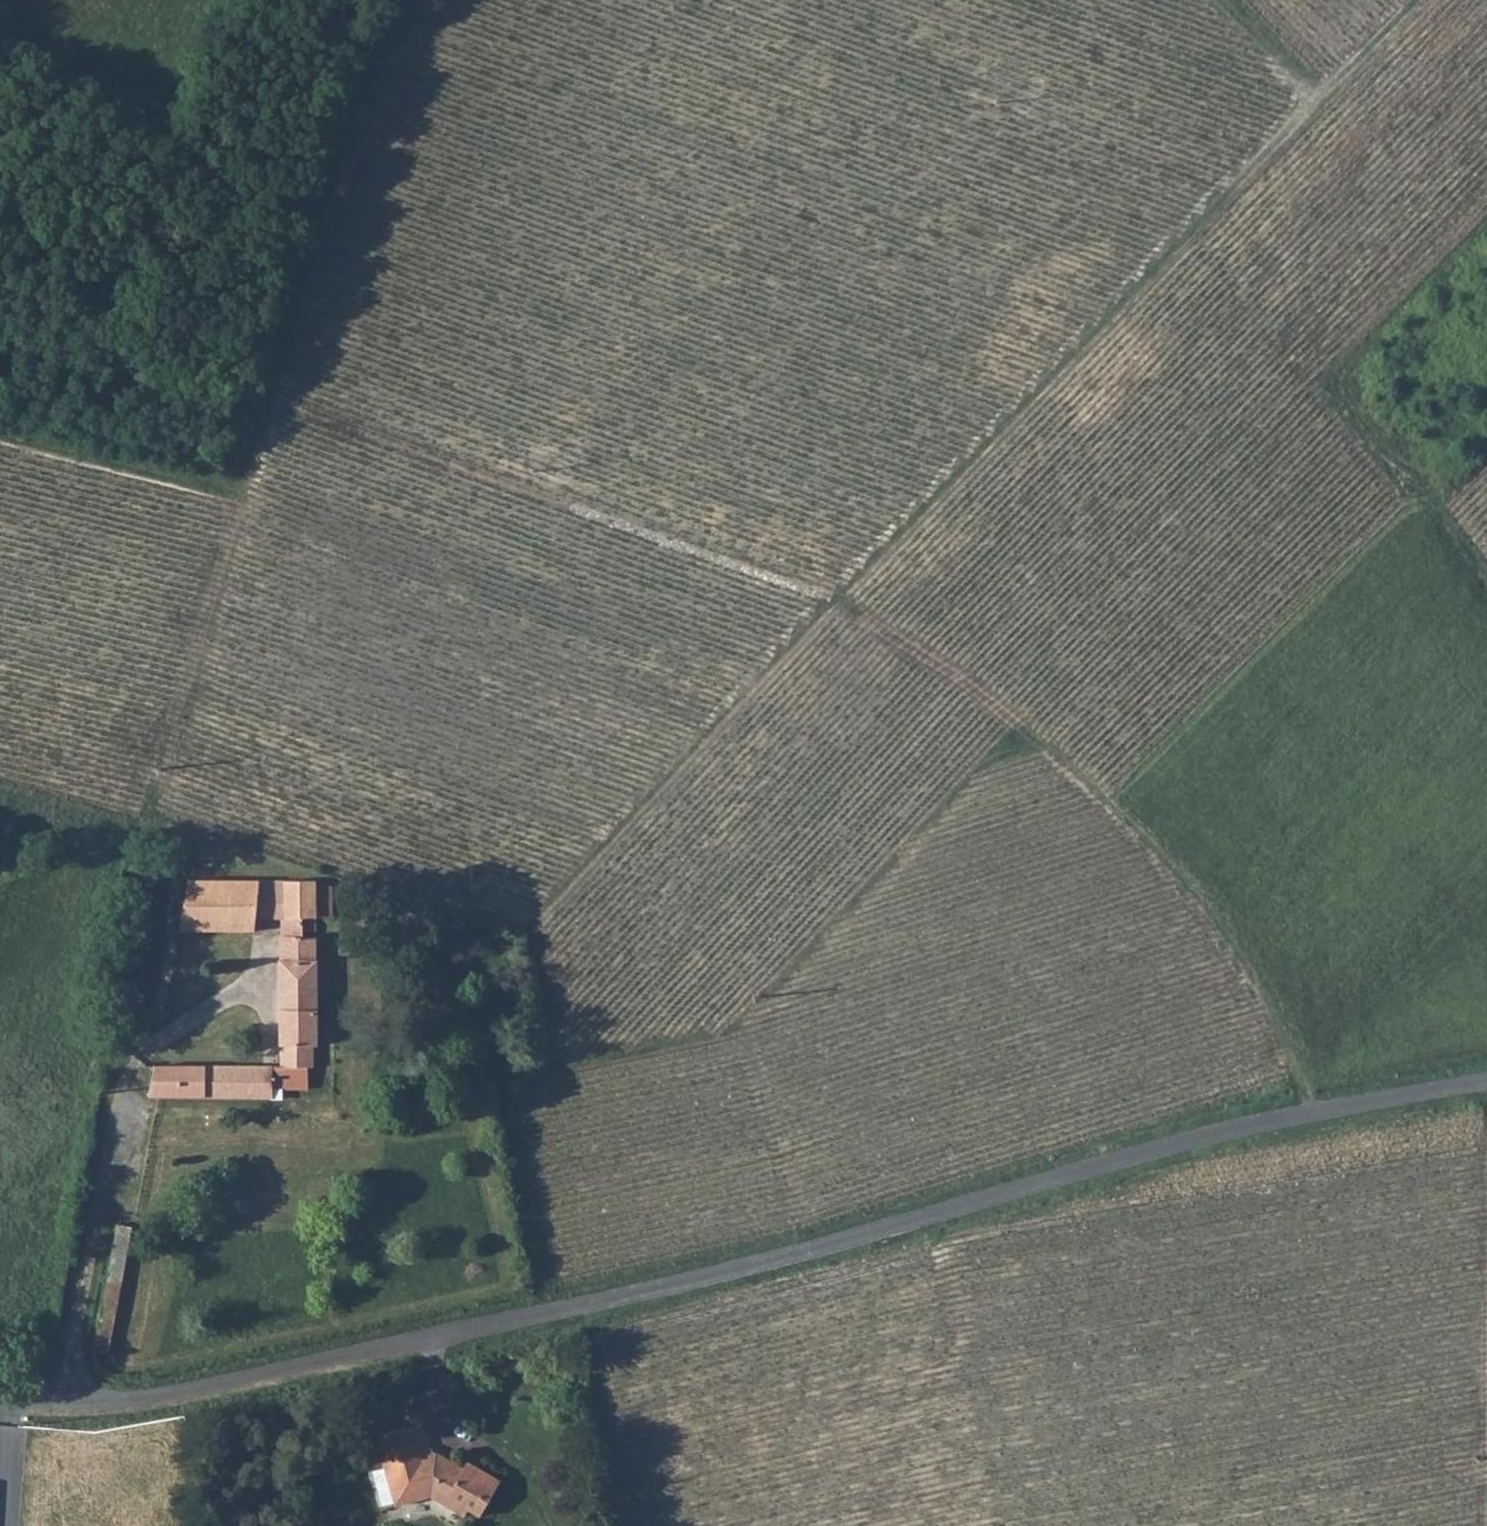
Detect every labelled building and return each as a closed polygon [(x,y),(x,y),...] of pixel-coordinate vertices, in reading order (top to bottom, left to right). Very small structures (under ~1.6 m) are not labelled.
[(315,881),(284,882),(285,918),(314,917),(315,881)] [(189,882),(179,932),(229,932),(233,882),(189,882)] [(257,882),(233,882),(229,932),(254,932),(255,917),(257,882)] [(257,882),(255,917),(282,917),(285,918),(284,882),(257,882)] [(285,918),(282,917),(282,938),(314,937),(314,917),(285,918)] [(314,937),(282,938),(280,981),(281,1046),(281,1066),(297,1066),(296,1076),(307,1075),(308,1066),(312,1067),(313,1043),(315,1043),(315,1003),(314,937)] [(153,1067),(149,1097),(272,1096),(272,1092),(272,1066),(153,1067)] [(272,1066),(272,1092),(306,1092),(307,1075),(296,1076),(297,1066),(281,1066),(272,1066)] [(415,1421),(383,1428),(390,1454),(385,1456),(387,1464),(396,1502),(430,1493),(465,1512),(469,1507),(480,1512),(491,1493),(499,1477),(468,1460),(466,1464),(439,1449),(425,1453),(415,1421)]
